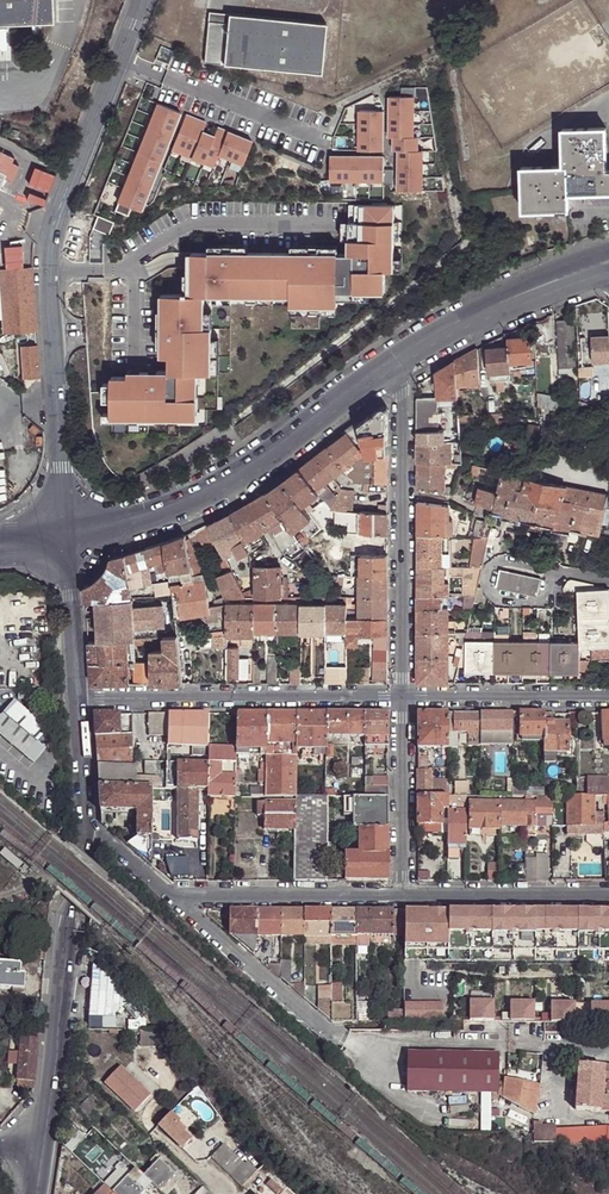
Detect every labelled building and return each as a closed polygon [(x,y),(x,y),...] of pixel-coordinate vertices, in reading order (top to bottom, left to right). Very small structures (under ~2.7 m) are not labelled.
[(53,0),(0,0),(0,26),(54,24),(53,0)] [(212,12),(211,21),(231,23),(231,13),(212,12)] [(329,21),(231,13),(231,23),(211,21),(208,62),(326,71),(329,21)] [(414,95),(390,95),(389,136),(393,136),(394,149),(399,149),(398,189),(421,189),(421,150),(418,150),(418,136),(413,136),(414,95)] [(176,112),(155,104),(116,203),(138,211),(176,112)] [(383,110),(360,110),(359,150),(382,150),(383,110)] [(205,123),(185,115),(172,150),(213,166),(217,154),(240,163),(249,141),(216,128),(213,138),(201,134),(205,123)] [(563,129),(563,165),(522,166),(523,210),(569,209),(569,193),(584,193),(608,192),(608,170),(607,128),(563,129)] [(6,187),(7,181),(14,184),(21,166),(14,164),(16,160),(0,154),(0,185),(6,187)] [(382,157),(331,156),(331,178),(382,178),(382,157)] [(37,168),(32,183),(52,190),(58,176),(37,168)] [(32,198),(46,204),(49,197),(36,191),(32,198)] [(104,377),(104,416),(189,416),(190,372),(202,373),(203,327),(195,327),(196,293),(284,292),(284,303),(330,303),(329,290),(379,289),(379,267),(385,266),(386,219),(387,219),(388,203),(360,203),(360,219),(359,219),(358,236),(342,236),(342,252),(185,253),(185,293),(163,293),(161,376),(104,377)] [(4,248),(5,271),(24,270),(22,247),(4,248)] [(37,331),(32,269),(24,270),(5,271),(0,271),(5,333),(37,331)] [(575,305),(556,313),(557,320),(573,319),(577,318),(575,305)] [(556,313),(549,316),(549,324),(558,323),(557,320),(556,313)] [(557,320),(558,323),(561,369),(577,368),(573,319),(557,320)] [(530,337),(508,339),(508,348),(509,363),(531,361),(530,337)] [(592,338),(593,364),(608,363),(608,337),(592,338)] [(26,378),(40,377),(38,347),(22,348),(24,378),(26,378)] [(508,371),(510,371),(509,363),(508,348),(488,349),(489,373),(490,373),(508,371)] [(478,349),(454,361),(456,385),(480,383),(478,349)] [(456,385),(454,361),(439,371),(436,373),(436,381),(434,382),(433,384),(434,389),(435,390),(437,390),(437,397),(437,398),(453,398),(457,398),(456,391),(456,385)] [(508,371),(490,373),(491,381),(509,379),(508,371)] [(552,396),(536,392),(537,407),(553,410),(552,396)] [(567,398),(552,396),(553,410),(567,413),(567,398)] [(417,397),(417,431),(438,431),(438,412),(437,412),(437,405),(437,398),(437,397),(417,397)] [(582,401),(567,398),(567,413),(570,414),(571,417),(579,418),(579,416),(582,416),(582,401)] [(591,403),(582,401),(582,416),(582,419),(591,420),(591,403)] [(598,421),(608,423),(608,407),(598,405),(598,421)] [(379,409),(359,423),(364,442),(367,454),(387,453),(387,414),(386,413),(380,409),(379,409)] [(498,414),(488,415),(489,427),(514,432),(513,422),(499,420),(498,414)] [(359,423),(347,432),(358,446),(364,442),(359,423)] [(463,446),(472,448),(475,434),(486,436),(487,429),(468,425),(463,446)] [(528,425),(527,435),(539,437),(538,426),(528,425)] [(438,431),(438,442),(454,442),(453,432),(453,430),(438,431)] [(417,431),(417,443),(438,442),(438,431),(417,431)] [(347,432),(327,447),(344,468),(363,453),(358,446),(347,432)] [(382,483),(388,483),(387,453),(367,454),(364,442),(358,446),(363,453),(344,468),(352,478),(354,482),(359,482),(364,482),(373,482),(379,483),(382,483)] [(417,443),(417,463),(444,463),(460,464),(459,442),(454,442),(438,442),(417,443)] [(327,447),(315,456),(332,478),(344,468),(327,447)] [(315,456),(298,469),(315,491),(322,485),(332,478),(315,456)] [(417,463),(416,489),(444,492),(443,487),(444,463),(417,463)] [(467,474),(476,476),(478,467),(469,465),(467,474)] [(287,478),(282,481),(301,507),(305,503),(317,493),(315,491),(298,469),(287,478)] [(493,513),(494,513),(502,515),(502,518),(520,522),(521,520),(530,521),(544,525),(552,526),(551,529),(570,534),(571,531),(598,536),(601,523),(605,506),(606,501),(608,495),(545,482),(537,481),(502,472),(498,493),(494,509),(493,513)] [(354,482),(352,478),(351,487),(359,487),(359,482),(354,482)] [(282,481),(266,494),(284,520),(293,532),(302,524),(310,518),(306,513),(305,512),(301,507),(282,481)] [(315,491),(317,493),(325,488),(322,485),(315,491)] [(325,503),(330,508),(342,489),(338,485),(332,495),(329,501),(325,503)] [(342,489),(330,508),(330,509),(351,511),(352,511),(354,490),(342,488),(342,489)] [(478,488),(474,504),(494,509),(498,493),(478,488)] [(322,499),(323,500),(325,503),(329,501),(332,495),(328,493),(322,499)] [(257,499),(252,502),(260,515),(268,529),(282,551),(291,543),(297,539),(293,532),(284,520),(266,494),(257,499)] [(252,502),(243,507),(252,521),(260,515),(252,502)] [(446,506),(417,502),(416,537),(422,537),(425,537),(445,536),(446,506)] [(305,503),(301,507),(305,512),(309,509),(305,503)] [(608,508),(605,506),(601,523),(605,524),(607,516),(608,508)] [(243,507),(229,515),(244,542),(245,543),(260,534),(252,521),(243,507)] [(352,534),(361,534),(361,512),(352,511),(351,511),(352,534)] [(371,535),(387,536),(387,514),(361,512),(361,534),(371,535)] [(208,526),(216,542),(222,552),(231,548),(235,546),(244,542),(229,515),(208,526)] [(260,515),(252,521),(260,534),(268,529),(260,515)] [(476,531),(474,536),(477,537),(485,537),(488,522),(478,521),(476,531)] [(544,525),(530,521),(528,529),(542,532),(544,525)] [(302,524),(293,532),(297,539),(302,546),(309,541),(308,539),(311,536),(302,524)] [(206,525),(195,530),(204,548),(216,542),(208,526),(206,525)] [(260,534),(245,543),(248,549),(263,539),(260,534)] [(171,540),(164,543),(166,558),(168,571),(169,581),(192,578),(192,575),(190,568),(186,545),(185,535),(179,537),(171,540)] [(361,557),(387,556),(387,536),(371,535),(370,543),(351,543),(351,556),(355,556),(361,557)] [(416,537),(416,567),(446,566),(447,536),(445,536),(425,537),(422,537),(416,537)] [(474,536),(469,567),(476,567),(481,567),(483,560),(486,549),(486,546),(488,537),(485,537),(477,537),(474,536)] [(302,546),(297,539),(291,543),(296,549),(302,546)] [(309,541),(302,546),(305,550),(310,557),(316,552),(309,541)] [(126,554),(126,555),(128,569),(139,565),(155,561),(166,558),(164,543),(164,542),(146,548),(126,554)] [(245,543),(244,542),(235,546),(236,548),(234,550),(239,557),(249,552),(248,549),(245,543)] [(191,545),(186,545),(190,568),(192,575),(202,574),(195,553),(191,545)] [(231,548),(222,552),(225,559),(228,557),(226,553),(233,550),(231,548)] [(84,587),(85,602),(97,601),(132,598),(130,586),(128,569),(126,555),(111,559),(109,565),(105,571),(103,573),(95,581),(93,583),(90,584),(87,586),(84,587)] [(361,577),(387,576),(387,556),(361,557),(361,577)] [(168,571),(166,558),(155,561),(156,572),(168,571)] [(227,598),(245,598),(225,559),(219,562),(226,573),(218,576),(226,598),(227,598)] [(128,569),(130,586),(142,583),(139,565),(128,569)] [(446,566),(416,567),(417,596),(446,596),(446,566)] [(256,568),(256,577),(256,598),(277,598),(280,598),(280,587),(280,577),(280,568),(256,568)] [(502,589),(506,572),(498,570),(494,588),(502,589)] [(515,574),(506,572),(502,589),(510,591),(515,574)] [(192,578),(169,581),(172,595),(175,619),(210,613),(209,607),(202,574),(192,575),(192,578)] [(523,575),(515,574),(510,591),(519,593),(523,575)] [(531,577),(523,575),(519,593),(527,594),(531,577)] [(337,576),(323,576),(324,578),(324,584),(324,589),(329,589),(337,589),(337,587),(337,585),(337,577),(337,576)] [(359,592),(358,598),(387,598),(387,576),(361,577),(359,577),(359,585),(359,592)] [(286,577),(280,577),(280,587),(286,587),(287,584),(291,584),(286,577)] [(539,579),(531,577),(527,594),(535,597),(539,579)] [(592,585),(571,580),(566,581),(562,588),(562,592),(576,591),(580,591),(593,590),(592,588),(592,585)] [(286,587),(280,587),(280,598),(294,597),(300,598),(309,597),(309,583),(291,584),(287,584),(286,587)] [(337,589),(337,597),(345,598),(344,588),(337,587),(337,589)] [(602,590),(593,590),(580,591),(583,648),(589,647),(608,646),(605,589),(602,590)] [(446,596),(417,596),(417,608),(448,608),(451,608),(451,596),(446,596)] [(471,608),(474,596),(464,596),(465,608),(471,608)] [(135,598),(132,598),(97,601),(100,641),(125,639),(130,639),(133,639),(137,638),(135,598)] [(358,598),(358,608),(387,608),(387,598),(358,598)] [(345,604),(324,605),(324,633),(345,633),(345,618),(345,608),(345,604)] [(253,633),(253,605),(227,605),(227,610),(226,636),(253,636),(253,633)] [(277,605),(253,605),(253,633),(277,633),(277,605)] [(301,605),(277,605),(277,633),(300,633),(301,605)] [(324,605),(301,605),(300,633),(324,633),(324,605)] [(358,608),(358,618),(387,619),(387,608),(358,608)] [(448,608),(417,608),(417,633),(447,633),(448,619),(448,608)] [(345,618),(345,633),(350,633),(351,632),(356,632),(356,634),(357,634),(374,634),(387,634),(387,619),(358,618),(345,618)] [(350,633),(345,633),(345,642),(346,645),(353,644),(357,644),(357,634),(356,634),(356,632),(351,632),(350,633)] [(462,645),(466,632),(454,632),(447,633),(447,637),(458,638),(458,645),(462,645)] [(494,633),(466,632),(466,641),(494,642),(494,633)] [(345,633),(324,633),(324,642),(345,642),(345,633)] [(447,633),(417,633),(417,645),(448,644),(447,637),(447,633)] [(387,634),(374,634),(374,645),(374,648),(374,649),(386,650),(387,634)] [(176,636),(163,637),(164,651),(178,650),(176,636)] [(100,641),(88,642),(90,663),(127,663),(125,639),(100,641)] [(448,644),(417,645),(417,656),(447,657),(448,644)] [(579,646),(466,645),(465,670),(579,671),(579,669),(579,659),(580,648),(579,646)] [(608,658),(608,646),(589,647),(590,659),(608,658)] [(227,648),(227,679),(231,679),(239,679),(239,659),(239,648),(227,648)] [(372,658),(372,684),(387,684),(386,650),(374,649),(374,648),(367,648),(367,658),(372,658)] [(178,650),(164,651),(151,651),(151,652),(152,662),(153,684),(167,684),(182,684),(178,650)] [(447,657),(417,656),(417,684),(447,684),(447,657)] [(248,679),(248,659),(239,659),(239,679),(248,679)] [(590,659),(579,659),(579,669),(590,669),(590,659)] [(148,662),(132,662),(132,663),(133,667),(134,684),(153,684),(152,662),(148,662)] [(127,663),(90,663),(91,684),(129,684),(128,666),(127,663)] [(300,666),(290,666),(291,684),(300,683),(300,666)] [(324,666),(324,684),(336,684),(336,666),(324,666)] [(276,684),(276,668),(267,668),(267,684),(276,684)] [(346,668),(346,683),(369,683),(368,668),(346,668)] [(0,712),(0,736),(31,765),(45,750),(36,742),(47,730),(13,699),(0,712)] [(266,745),(296,746),(297,713),(267,714),(266,745)] [(296,746),(296,749),(302,749),(325,750),(325,745),(325,737),(326,714),(297,713),(296,746)] [(447,749),(446,740),(446,733),(447,714),(416,713),(417,749),(447,749)] [(490,733),(501,732),(501,714),(492,713),(478,714),(478,733),(490,733)] [(544,723),(544,713),(519,713),(519,738),(543,738),(544,723)] [(552,722),(552,713),(544,713),(544,723),(545,723),(545,722),(552,722)] [(131,733),(132,714),(119,714),(93,714),(95,736),(120,734),(131,733)] [(167,727),(167,714),(148,714),(148,726),(148,734),(167,734),(167,727)] [(209,723),(209,714),(193,714),(192,722),(209,723)] [(266,745),(267,714),(237,714),(236,747),(236,750),(238,750),(249,750),(266,750),(266,745)] [(325,737),(363,738),(363,714),(326,714),(325,737)] [(363,714),(363,738),(364,738),(387,738),(387,714),(363,714)] [(478,733),(478,714),(447,714),(446,733),(478,733)] [(512,732),(512,714),(501,714),(501,732),(506,733),(512,732)] [(209,731),(209,723),(192,722),(192,731),(209,731)] [(552,723),(552,722),(545,722),(545,723),(544,723),(543,738),(543,744),(543,752),(554,752),(567,752),(567,723),(552,723)] [(192,739),(209,739),(209,731),(192,731),(192,739)] [(95,736),(97,765),(131,766),(131,765),(131,733),(120,734),(95,736)] [(478,740),(478,741),(490,741),(490,733),(478,733),(478,740)] [(387,738),(364,738),(364,746),(387,746),(387,738)] [(192,747),(209,747),(209,739),(192,739),(192,747)] [(265,796),(265,797),(295,797),(295,796),(296,749),(296,746),(266,745),(266,750),(266,756),(266,760),(265,772),(265,784),(265,789),(265,796)] [(208,756),(209,747),(192,747),(191,755),(208,756)] [(222,797),(235,797),(235,793),(235,784),(235,774),(235,771),(235,766),(236,750),(236,747),(209,747),(208,756),(208,764),(208,786),(222,786),(222,797)] [(543,752),(543,762),(554,763),(554,752),(543,752)] [(208,764),(208,756),(191,755),(191,764),(208,764)] [(417,768),(426,768),(425,757),(416,756),(417,768)] [(207,789),(208,786),(208,764),(191,764),(178,763),(178,765),(178,790),(196,790),(196,789),(207,789)] [(178,765),(166,764),(165,780),(165,790),(178,790),(178,765)] [(98,787),(135,788),(135,778),(136,765),(131,765),(131,766),(97,765),(98,787)] [(145,779),(155,779),(155,766),(145,765),(144,779),(145,779)] [(417,797),(429,797),(429,780),(429,772),(426,772),(417,772),(417,797)] [(602,797),(608,797),(608,778),(585,777),(586,797),(594,797),(602,797)] [(135,788),(145,788),(145,779),(144,779),(135,778),(135,788)] [(371,787),(387,787),(387,778),(371,778),(371,787)] [(152,789),(157,789),(157,779),(155,779),(145,779),(145,788),(151,789),(152,789)] [(157,789),(165,790),(165,780),(157,779),(157,789)] [(441,797),(446,797),(446,790),(446,789),(440,789),(438,789),(438,786),(432,786),(432,781),(429,780),(429,797),(441,797)] [(207,791),(207,798),(218,798),(222,797),(222,786),(208,786),(207,789),(207,791)] [(151,838),(152,789),(151,789),(145,788),(135,788),(98,787),(100,810),(137,812),(137,837),(151,838)] [(325,787),(324,796),(327,797),(337,797),(337,791),(335,791),(335,790),(331,790),(331,788),(325,787)] [(363,787),(363,797),(387,797),(387,787),(371,787),(363,787)] [(525,797),(543,797),(543,792),(543,789),(511,788),(511,797),(525,797)] [(197,791),(196,790),(178,790),(178,840),(197,841),(197,831),(197,819),(197,791)] [(294,837),(293,881),(327,881),(327,855),(327,828),(327,797),(324,796),(311,797),(295,796),(295,797),(295,803),(294,830),(294,837)] [(363,797),(343,797),(343,808),(352,808),(352,815),(352,828),(358,828),(387,829),(387,797),(363,797)] [(441,808),(441,797),(429,797),(417,797),(417,825),(441,825),(441,812),(441,808)] [(560,813),(566,813),(566,797),(551,797),(551,803),(551,813),(560,813)] [(594,797),(586,797),(574,797),(568,797),(566,797),(566,813),(566,827),(593,826),(593,815),(593,801),(594,797)] [(498,827),(498,802),(469,803),(469,829),(498,830),(498,827)] [(525,827),(525,803),(498,802),(498,827),(525,827)] [(264,830),(277,830),(294,830),(295,803),(264,803),(264,816),(264,830)] [(551,813),(551,803),(525,803),(525,827),(544,827),(544,825),(544,817),(551,817),(551,813)] [(465,826),(465,812),(446,812),(446,813),(446,826),(465,826)] [(551,824),(551,826),(561,826),(560,813),(551,813),(551,817),(551,824)] [(593,826),(603,826),(603,824),(603,815),(593,815),(593,826)] [(417,825),(417,833),(441,833),(441,825),(417,825)] [(465,846),(465,826),(446,826),(446,839),(456,839),(456,846),(465,846)] [(583,835),(604,834),(603,826),(593,826),(566,827),(566,835),(578,835),(583,835)] [(352,828),(350,828),(350,839),(348,840),(348,854),(358,854),(358,828),(352,828)] [(387,829),(358,828),(358,854),(387,854),(387,829)] [(125,844),(151,867),(151,865),(151,860),(151,838),(137,837),(125,844)] [(8,851),(3,856),(20,870),(24,865),(8,851)] [(348,854),(345,853),(345,855),(345,881),(387,881),(387,854),(358,854),(348,854)] [(345,855),(327,855),(327,881),(345,881),(345,855)] [(524,881),(546,881),(547,855),(535,855),(535,860),(525,860),(525,865),(524,881)] [(498,864),(487,863),(487,881),(497,881),(498,864)] [(514,865),(513,881),(524,881),(525,865),(514,865)] [(404,911),(403,936),(403,961),(418,961),(608,961),(608,910),(418,911),(404,911)] [(229,933),(229,911),(207,911),(207,915),(229,933)] [(230,935),(257,936),(256,911),(229,911),(229,933),(230,935)] [(280,936),(280,911),(256,911),(257,936),(280,936)] [(304,936),(304,911),(280,911),(280,936),(304,936)] [(330,938),(330,911),(304,911),(304,936),(304,938),(330,938)] [(330,938),(356,938),(356,936),(356,911),(330,911),(330,938)] [(356,936),(368,936),(368,911),(356,911),(356,936)] [(392,911),(368,911),(368,936),(374,936),(391,936),(403,936),(404,911),(397,911),(392,911)] [(253,955),(257,936),(230,935),(253,955)] [(356,948),(368,948),(368,936),(356,936),(356,938),(356,948)] [(391,936),(374,936),(374,946),(391,946),(391,936)] [(305,949),(330,949),(330,938),(304,938),(305,949)] [(330,949),(356,948),(356,938),(330,938),(330,949)] [(281,962),(281,960),(268,960),(268,967),(280,978),(281,962)] [(25,991),(27,975),(22,974),(23,964),(0,962),(0,989),(25,991)] [(280,978),(288,985),(289,985),(289,962),(281,962),(280,978)] [(304,987),(304,985),(292,985),(292,989),(304,999),(304,987)] [(331,1022),(352,1022),(352,1004),(342,1003),(342,985),(330,985),(330,987),(331,1005),(331,1022)] [(319,1005),(331,1005),(330,987),(318,987),(319,1005)] [(468,1001),(467,1020),(492,1020),(492,1001),(468,1001)] [(356,1010),(365,1011),(365,1002),(356,1002),(356,1010)] [(508,1002),(508,1021),(532,1021),(532,1002),(508,1002)] [(573,1003),(549,1003),(549,1022),(573,1022),(573,1003)] [(589,1003),(589,1022),(608,1022),(608,1003),(589,1003)] [(403,1008),(403,1020),(443,1021),(443,1004),(403,1004),(403,1008)] [(330,1021),(331,1022),(331,1005),(319,1005),(319,1012),(330,1021)] [(387,1023),(403,1022),(403,1020),(403,1008),(388,1008),(387,1023)] [(356,1022),(365,1022),(365,1011),(356,1010),(356,1022)] [(164,1048),(163,1029),(146,1031),(140,1030),(141,1049),(164,1048)] [(20,1081),(38,1082),(41,1039),(23,1037),(22,1054),(21,1067),(20,1081)] [(11,1066),(21,1067),(22,1054),(12,1053),(11,1066)] [(408,1091),(497,1091),(498,1082),(498,1054),(408,1053),(408,1091)] [(574,1110),(600,1111),(604,1066),(578,1064),(574,1110)] [(121,1066),(103,1084),(134,1112),(151,1095),(121,1066)] [(600,1111),(608,1112),(608,1066),(604,1066),(600,1111)] [(504,1082),(502,1098),(534,1113),(539,1070),(505,1076),(504,1082)] [(20,1089),(36,1091),(38,1082),(20,1081),(20,1089)] [(489,1130),(489,1094),(480,1094),(479,1130),(489,1130)] [(160,1126),(184,1148),(194,1138),(186,1131),(188,1129),(180,1122),(181,1120),(173,1112),(160,1126)] [(534,1113),(533,1143),(555,1144),(556,1130),(556,1114),(534,1113)] [(555,1144),(605,1140),(608,1141),(608,1131),(607,1131),(556,1130),(555,1144)] [(231,1158),(221,1149),(209,1161),(219,1170),(231,1158)] [(154,1163),(157,1165),(162,1160),(155,1154),(149,1161),(152,1165),(154,1163)] [(241,1168),(232,1159),(220,1171),(229,1180),(241,1168)] [(171,1178),(163,1171),(157,1165),(154,1163),(152,1165),(139,1178),(148,1187),(156,1193),(171,1178)] [(251,1177),(242,1169),(230,1181),(240,1190),(251,1177)] [(132,1171),(123,1179),(140,1193),(148,1187),(139,1178),(132,1171)] [(140,1193),(123,1179),(109,1193),(140,1193)]
